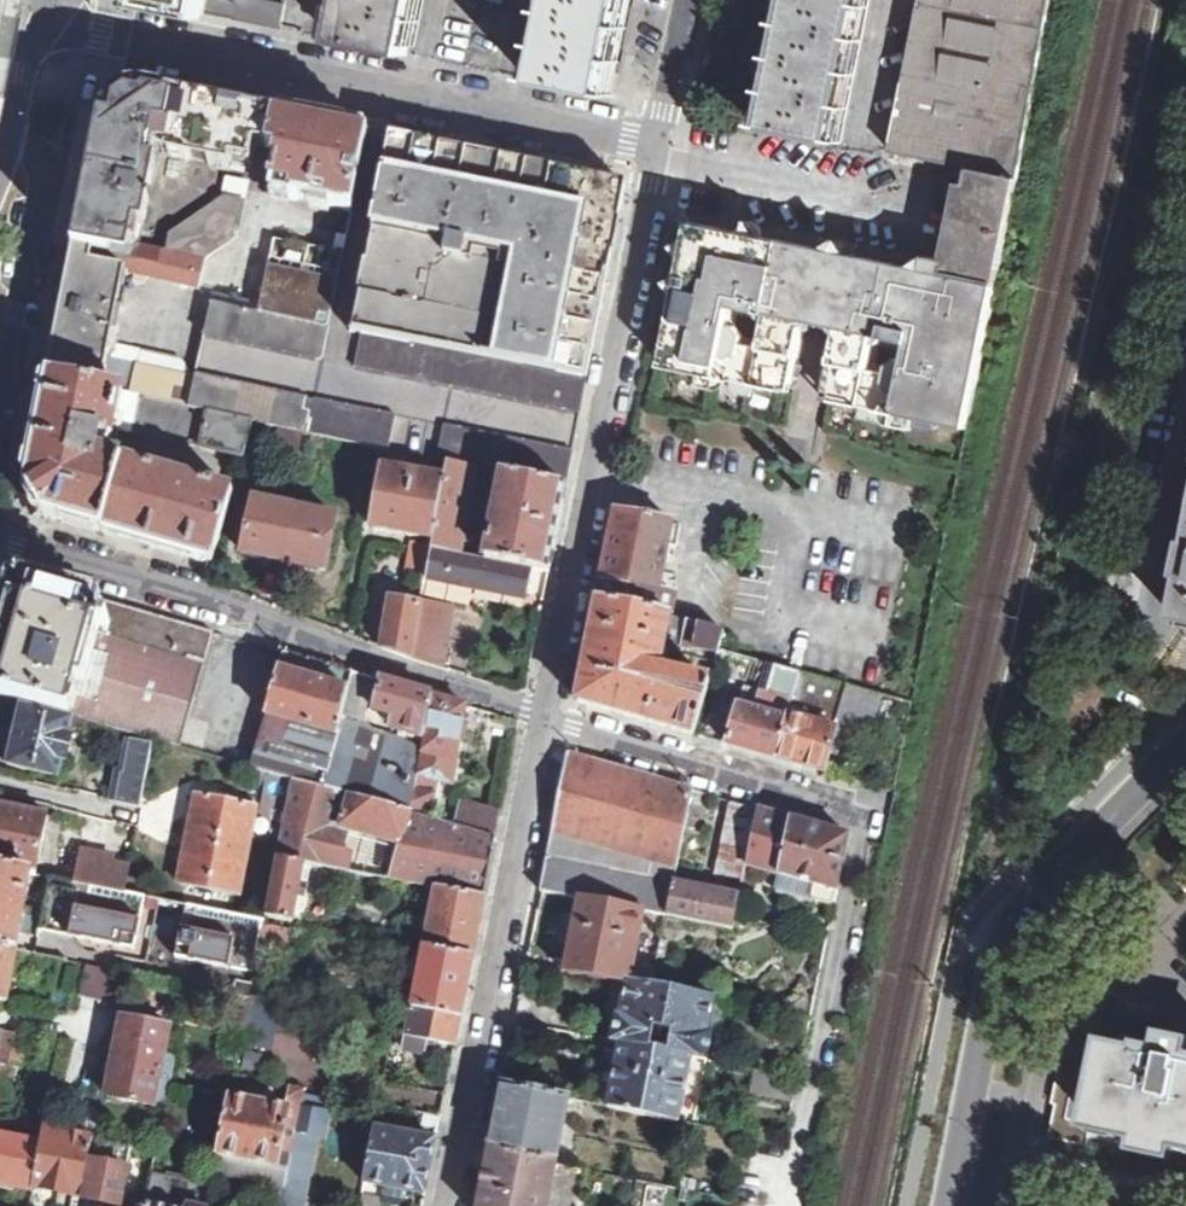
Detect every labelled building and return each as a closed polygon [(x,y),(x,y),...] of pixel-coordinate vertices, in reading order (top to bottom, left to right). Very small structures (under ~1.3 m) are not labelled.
[(146,3),(187,10),(205,13),(208,0),(144,0),(146,3)] [(282,30),(287,4),(267,0),(208,0),(205,13),(216,16),(282,30)] [(336,38),(336,39),(335,40),(367,46),(373,47),(376,48),(407,54),(418,0),(343,0),(336,38)] [(529,79),(608,95),(627,0),(544,0),(529,79)] [(836,141),(866,0),(791,0),(765,127),(836,141)] [(971,169),(1019,178),(1051,0),(922,0),(891,151),(934,161),(961,166),(971,169)] [(179,94),(144,87),(137,87),(129,88),(122,91),(115,95),(108,101),(104,108),(101,114),(88,179),(74,249),(95,252),(128,260),(129,247),(133,231),(147,234),(152,209),(174,214),(204,193),(211,158),(252,167),(256,148),(268,151),(274,113),(179,94)] [(280,153),(271,195),(353,212),(369,133),(282,115),(274,113),(268,151),(275,152),(280,153)] [(363,335),(587,379),(623,194),(625,184),(514,162),(501,159),(390,137),(353,333),(363,335)] [(1002,264),(1019,178),(971,169),(969,177),(968,185),(960,183),(947,253),(1002,264)] [(129,247),(128,260),(129,260),(127,271),(127,273),(198,287),(204,260),(238,236),(239,233),(245,201),(225,196),(169,236),(165,254),(129,247)] [(969,426),(1002,264),(947,253),(945,262),(882,250),(880,263),(830,252),(734,231),(692,222),(666,355),(664,366),(674,367),(703,374),(703,378),(719,381),(720,377),(723,378),(804,394),(969,426)] [(331,330),(344,255),(274,240),(259,314),(331,330)] [(58,323),(47,374),(49,375),(103,386),(106,375),(113,340),(114,336),(118,338),(124,312),(119,311),(127,273),(127,271),(94,265),(95,252),(74,249),(58,323)] [(95,252),(94,265),(127,271),(129,260),(128,260),(95,252)] [(213,304),(204,340),(201,355),(196,377),(195,381),(189,409),(251,423),(260,426),(311,435),(322,438),(377,449),(391,452),(440,462),(447,463),(477,469),(502,474),(566,487),(572,457),(577,431),(579,420),(587,379),(363,335),(353,333),(344,331),(331,330),(259,314),(213,304)] [(171,405),(189,409),(195,381),(196,377),(177,373),(171,405)] [(118,427),(126,394),(128,392),(103,386),(49,375),(34,451),(26,487),(43,514),(134,540),(212,563),(234,490),(101,453),(105,436),(114,439),(118,427)] [(103,386),(128,392),(130,381),(106,375),(103,386)] [(126,394),(118,427),(128,429),(243,457),(247,436),(251,423),(189,409),(171,405),(126,394)] [(260,426),(251,423),(247,436),(257,438),(260,426)] [(114,439),(125,441),(128,429),(118,427),(114,439)] [(311,435),(309,444),(320,447),(322,438),(311,435)] [(377,449),(374,468),(383,469),(373,527),(434,540),(447,463),(440,462),(391,452),(377,449)] [(477,469),(447,463),(434,540),(432,549),(470,557),(471,550),(462,548),(477,469)] [(566,487),(502,474),(486,560),(531,569),(550,573),(566,487)] [(296,507),(254,498),(243,552),(285,561),(296,507)] [(296,507),(285,561),(327,570),(338,516),(296,507)] [(599,600),(671,615),(675,593),(660,589),(672,523),(635,516),(616,512),(599,600)] [(1180,572),(1184,572),(1175,615),(1185,617),(1185,542),(1180,572)] [(412,546),(406,573),(428,578),(432,551),(412,546)] [(477,585),(525,595),(531,569),(486,560),(470,557),(432,549),(432,551),(428,578),(427,580),(476,589),(477,585)] [(113,603),(28,578),(10,591),(0,625),(0,695),(79,717),(113,603)] [(381,648),(411,659),(423,603),(394,597),(381,648)] [(444,669),(456,606),(423,599),(423,603),(411,659),(444,669)] [(694,735),(710,681),(660,670),(665,647),(683,651),(685,645),(718,653),(719,649),(724,631),(677,616),(671,615),(599,600),(588,652),(578,701),(655,724),(694,735)] [(113,603),(79,717),(181,747),(214,633),(167,619),(113,603)] [(284,652),(279,669),(284,671),(346,689),(351,674),(350,673),(350,672),(284,652)] [(294,779),(411,812),(424,746),(373,734),(364,721),(374,679),(371,678),(356,673),(350,672),(350,673),(351,674),(346,689),(284,671),(279,669),(251,767),(294,779)] [(836,731),(840,716),(872,725),(882,694),(800,672),(793,699),(788,718),(776,758),(824,772),(836,731)] [(381,681),(375,709),(394,716),(391,730),(425,739),(434,696),(381,681)] [(788,718),(793,699),(760,690),(755,710),(738,705),(727,744),(776,758),(788,718)] [(411,812),(431,817),(436,793),(427,791),(430,776),(454,781),(467,706),(434,696),(425,739),(424,746),(411,812)] [(22,706),(10,764),(59,777),(65,760),(68,760),(73,737),(70,737),(75,719),(22,706)] [(153,747),(129,741),(122,773),(116,775),(112,795),(118,793),(116,802),(141,809),(153,747)] [(581,899),(581,896),(644,909),(644,911),(667,916),(668,916),(675,882),(687,827),(694,790),(568,754),(550,846),(541,891),(581,899)] [(436,887),(485,896),(486,893),(495,845),(496,839),(455,825),(431,817),(411,812),(294,779),(279,857),(305,862),(350,871),(436,887)] [(694,790),(687,827),(704,830),(712,795),(694,790)] [(232,892),(240,894),(257,805),(253,804),(254,796),(235,792),(232,800),(198,792),(179,882),(187,884),(232,892)] [(496,839),(501,814),(459,802),(455,825),(496,839)] [(748,865),(759,809),(731,802),(718,873),(745,879),(748,865)] [(31,872),(44,814),(0,804),(0,866),(31,872)] [(68,807),(66,818),(87,823),(90,813),(68,807)] [(776,874),(787,817),(779,815),(775,813),(761,810),(759,809),(748,865),(776,874)] [(849,835),(787,817),(776,874),(814,885),(812,901),(834,907),(849,835)] [(79,881),(126,891),(130,867),(109,863),(111,855),(85,850),(79,881)] [(294,922),(305,862),(279,857),(267,917),(290,921),(294,922)] [(19,952),(23,937),(26,918),(43,921),(46,911),(28,908),(36,873),(31,872),(0,866),(0,948),(16,951),(19,952)] [(255,978),(262,940),(267,919),(228,912),(184,902),(126,891),(79,881),(54,876),(46,911),(43,921),(40,941),(36,955),(70,962),(72,952),(253,988),(255,978)] [(668,916),(735,929),(741,898),(675,882),(668,916)] [(228,912),(232,892),(187,884),(184,902),(228,912)] [(432,948),(473,956),(485,896),(436,887),(426,946),(432,948)] [(627,982),(630,982),(644,911),(644,909),(581,896),(581,899),(566,969),(627,982)] [(267,917),(267,919),(262,940),(286,945),(290,921),(267,917)] [(40,941),(43,921),(26,918),(23,937),(40,941)] [(432,948),(426,946),(421,973),(417,988),(414,1009),(420,1010),(461,1018),(473,956),(432,948)] [(8,1003),(18,960),(19,952),(16,951),(0,948),(0,1002),(8,1003)] [(34,955),(19,952),(18,960),(33,963),(34,955)] [(83,964),(79,996),(109,1000),(113,968),(83,964)] [(421,973),(413,971),(411,986),(417,988),(421,973)] [(658,1049),(660,1041),(651,1040),(652,1032),(663,1034),(665,1025),(671,991),(654,987),(630,982),(627,982),(621,1014),(616,1013),(611,1040),(614,1041),(621,1042),(658,1049)] [(246,1047),(276,1046),(274,990),(244,990),(246,1047)] [(691,1056),(706,1058),(712,1033),(707,1031),(714,999),(671,991),(665,1025),(673,1027),(669,1043),(660,1041),(658,1049),(691,1056)] [(420,1010),(414,1009),(405,1050),(424,1053),(427,1040),(455,1046),(461,1018),(420,1010)] [(166,1109),(171,1085),(161,1083),(170,1027),(124,1018),(110,1098),(166,1109)] [(1060,1068),(1053,1102),(1057,1103),(1051,1136),(1089,1145),(1111,1036),(1072,1028),(1070,1044),(1068,1051),(1063,1050),(1059,1068),(1060,1068)] [(1151,1041),(1167,1045),(1168,1040),(1173,1035),(1178,1033),(1154,1028),(1151,1041)] [(1185,1035),(1182,1034),(1178,1033),(1173,1035),(1168,1040),(1167,1045),(1151,1041),(1144,1041),(1143,1044),(1111,1036),(1089,1145),(1185,1164),(1185,1037),(1185,1035)] [(9,1096),(15,1066),(21,1067),(27,1037),(5,1034),(2,1053),(0,1063),(0,1094),(9,1096)] [(609,1104),(645,1112),(658,1049),(621,1042),(619,1052),(609,1104)] [(680,1119),(691,1056),(658,1049),(645,1112),(680,1119)] [(235,1075),(175,1064),(172,1084),(231,1096),(235,1075)] [(792,1102),(797,1077),(754,1069),(750,1093),(792,1102)] [(557,1161),(570,1095),(503,1084),(490,1148),(557,1161)] [(306,1089),(289,1086),(285,1108),(231,1098),(215,1171),(267,1181),(287,1184),(293,1153),(306,1089)] [(307,1134),(324,1135),(326,1107),(308,1106),(307,1134)] [(376,1128),(366,1182),(426,1193),(436,1140),(395,1132),(376,1128)] [(89,1163),(94,1141),(50,1131),(46,1149),(38,1188),(47,1190),(49,1184),(75,1190),(73,1197),(81,1199),(89,1163)] [(38,1188),(46,1149),(0,1139),(0,1183),(37,1190),(38,1188)] [(557,1161),(490,1148),(479,1205),(549,1205),(557,1161)] [(313,1157),(293,1153),(287,1184),(283,1205),(303,1205),(313,1157)] [(89,1163),(81,1199),(79,1205),(120,1205),(127,1171),(89,1163)] [(267,1181),(261,1205),(283,1205),(287,1184),(267,1181)] [(384,1198),(363,1194),(361,1205),(382,1205),(384,1198)]
